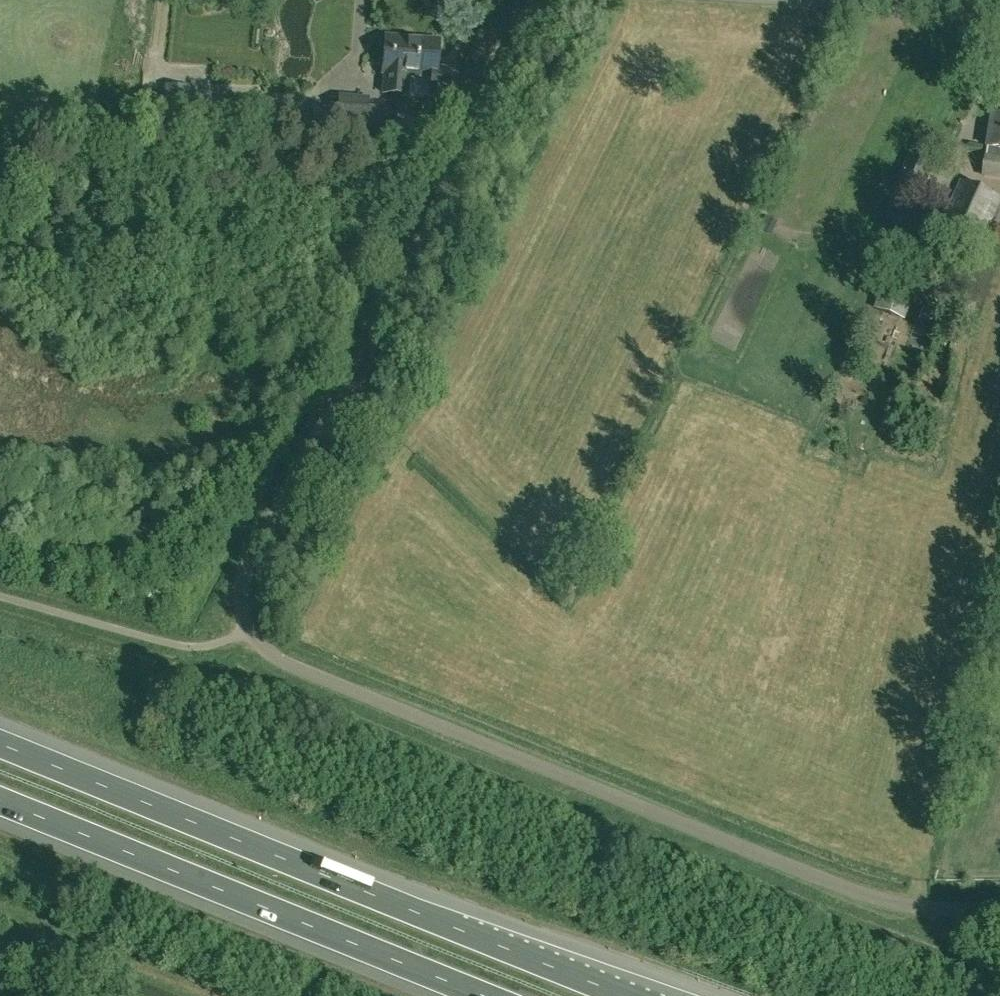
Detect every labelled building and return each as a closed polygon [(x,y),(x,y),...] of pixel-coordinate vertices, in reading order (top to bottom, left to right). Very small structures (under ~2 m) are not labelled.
[(382,72),(382,73),(384,74),(383,93),(406,95),(408,75),(431,77),(430,93),(447,95),(449,67),(436,67),(438,41),(385,37),(385,38),(382,72)] [(338,97),(336,121),(364,123),(364,132),(381,133),(383,107),(366,106),(366,99),(338,97)] [(225,100),(223,116),(235,117),(237,101),(225,100)] [(984,176),(999,178),(999,117),(993,116),(984,176)] [(932,165),(908,154),(892,190),(917,201),(932,165)] [(963,181),(945,222),(984,239),(999,201),(999,197),(963,181)] [(766,216),(760,228),(770,233),(776,221),(766,216)] [(890,277),(877,311),(901,320),(913,286),(890,277)]
